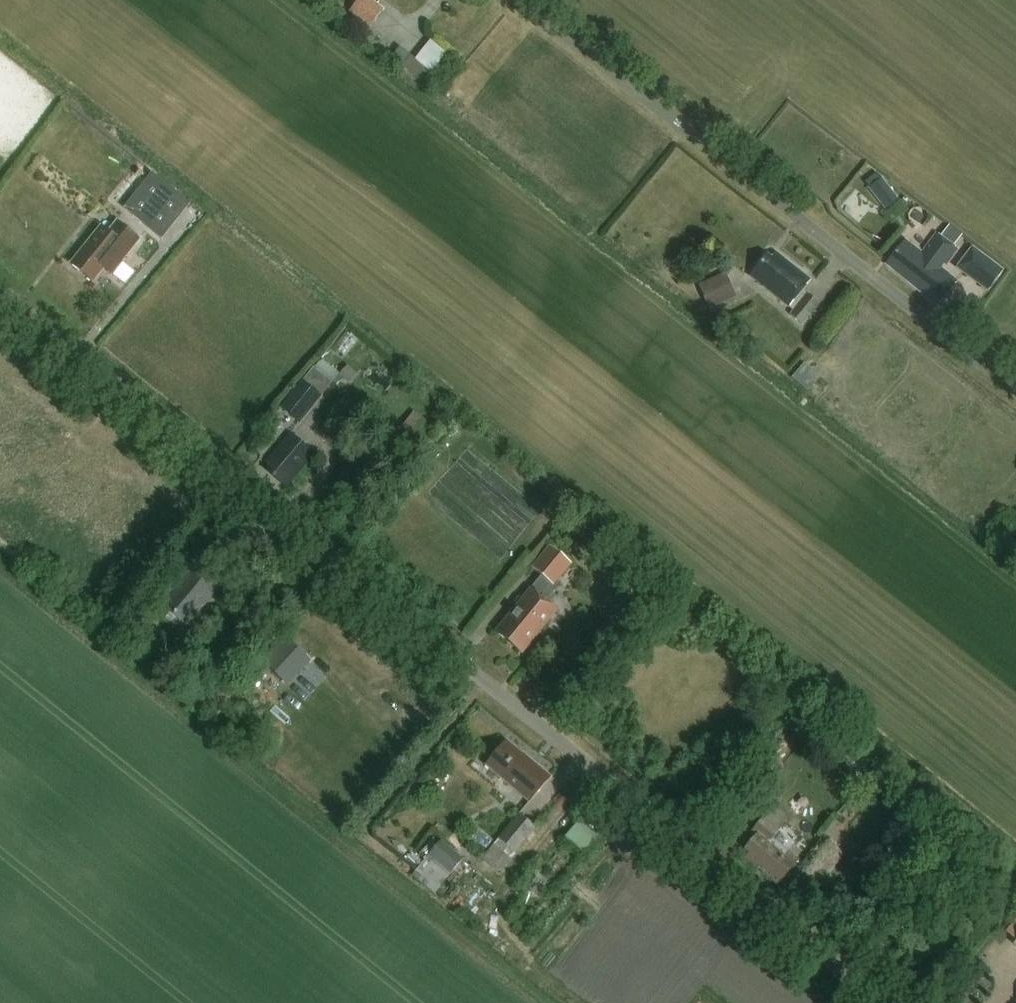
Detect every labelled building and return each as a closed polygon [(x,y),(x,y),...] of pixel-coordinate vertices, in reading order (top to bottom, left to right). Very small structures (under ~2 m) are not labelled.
[(371,0),(359,0),(342,20),(363,36),(384,10),(371,0)] [(417,59),(436,71),(449,49),(430,38),(417,59)] [(401,45),(390,61),(401,68),(412,52),(401,45)] [(404,64),(427,81),(434,72),(411,55),(404,64)] [(162,240),(191,205),(152,174),(124,208),(162,240)] [(882,178),(880,179),(876,174),(865,182),(869,187),(881,205),(894,195),(882,178)] [(102,228),(72,266),(93,283),(104,269),(112,275),(139,242),(117,224),(109,234),(102,228)] [(950,225),(941,237),(953,247),(963,235),(950,225)] [(938,307),(958,281),(941,268),(943,265),(946,267),(959,251),(953,247),(941,237),(938,234),(923,253),(907,240),(886,266),(938,307)] [(988,292),(1004,271),(972,247),(956,268),(988,292)] [(754,273),(749,279),(793,313),(790,318),(802,327),(819,305),(803,293),(810,283),(774,255),(770,260),(765,257),(753,272),(754,273)] [(726,273),(699,285),(709,310),(737,298),(726,273)] [(300,423),(339,376),(320,360),(281,407),(300,423)] [(807,360),(793,376),(810,390),(823,375),(807,360)] [(406,423),(428,440),(439,426),(417,409),(406,423)] [(286,489),(314,455),(290,435),(267,463),(271,467),(266,473),(286,489)] [(529,590),(530,592),(544,603),(559,584),(556,582),(570,565),(549,548),(531,571),(539,578),(529,590)] [(185,627),(218,586),(192,566),(169,594),(171,595),(161,607),(185,627)] [(555,612),(544,603),(530,592),(496,634),(522,654),(555,612)] [(309,660),(286,640),(265,663),(288,683),(309,660)] [(504,743),(486,766),(529,802),(549,777),(521,755),(521,756),(504,743)] [(787,825),(769,811),(752,832),(758,837),(747,850),(751,853),(746,859),(779,886),(798,862),(773,842),(787,825)] [(516,855),(537,829),(519,815),(499,840),(494,845),(482,859),(501,875),(517,855),(516,855)] [(582,819),(567,837),(585,853),(601,835),(582,819)] [(823,839),(798,871),(819,888),(844,856),(823,839)] [(462,861),(440,842),(411,876),(434,894),(462,861)]
